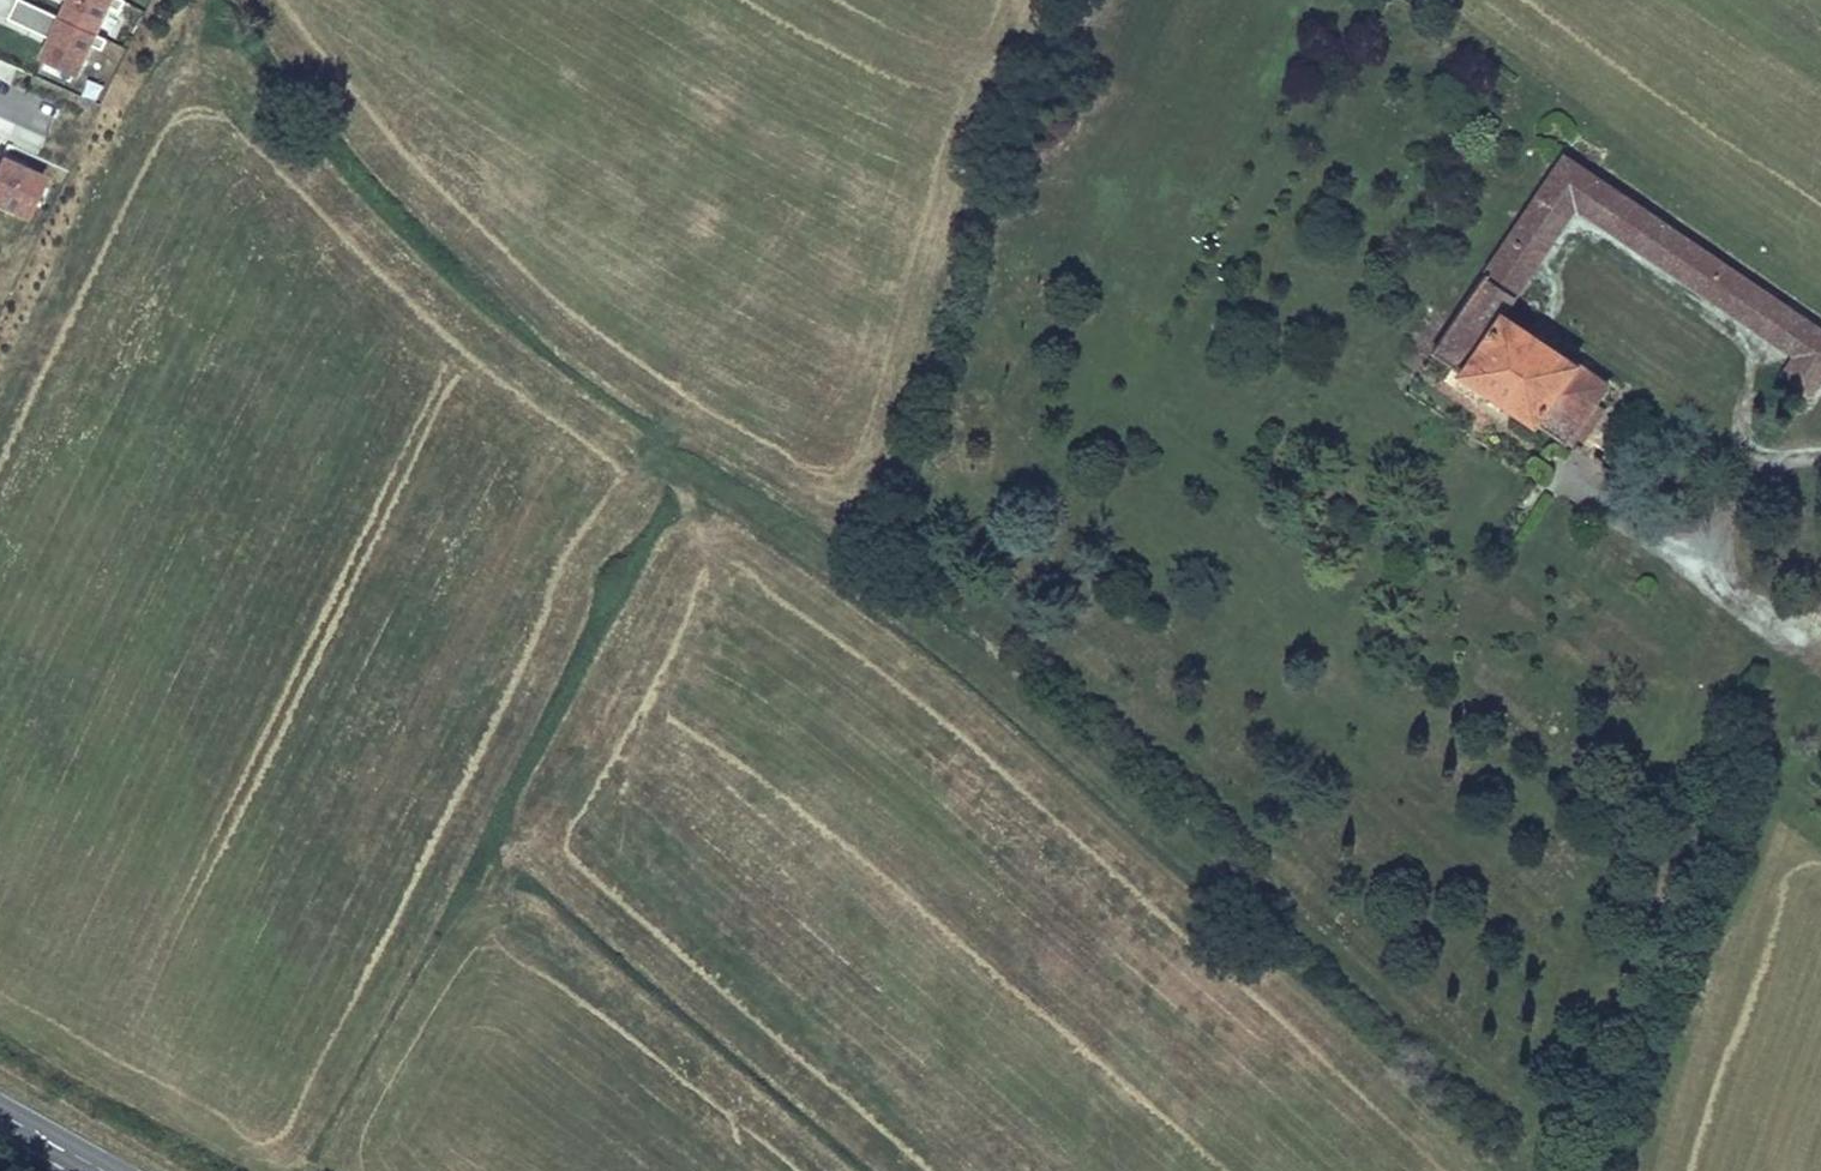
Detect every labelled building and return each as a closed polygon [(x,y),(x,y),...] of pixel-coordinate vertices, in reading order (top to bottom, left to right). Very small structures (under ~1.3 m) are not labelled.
[(22,0),(17,0),(8,19),(51,40),(42,59),(77,75),(90,45),(102,50),(107,40),(96,34),(61,18),(22,0)] [(69,1),(61,18),(96,34),(109,7),(120,12),(125,1),(122,0),(66,0),(69,1)] [(1746,276),(1564,153),(1480,276),(1484,278),(1431,355),(1459,374),(1456,378),(1536,432),(1538,428),(1578,454),(1607,411),(1599,405),(1612,384),(1581,363),(1580,365),(1506,315),(1577,211),(1724,310),(1746,276)] [(25,218),(43,177),(0,158),(0,207),(25,218)] [(1746,276),(1724,310),(1793,357),(1780,376),(1813,398),(1820,386),(1820,327),(1746,276)]
